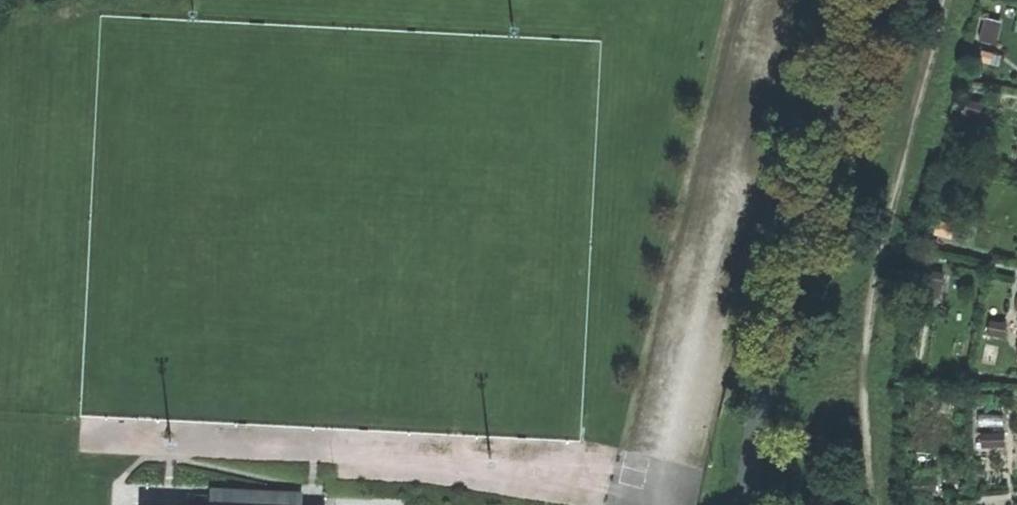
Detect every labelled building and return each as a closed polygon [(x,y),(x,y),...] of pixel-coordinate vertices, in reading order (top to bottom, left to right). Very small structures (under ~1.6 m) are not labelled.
[(988,119),(992,103),(964,97),(960,113),(988,119)] [(927,295),(944,295),(944,270),(927,270),(927,295)] [(209,493),(208,504),(302,504),(302,496),(209,493)]
